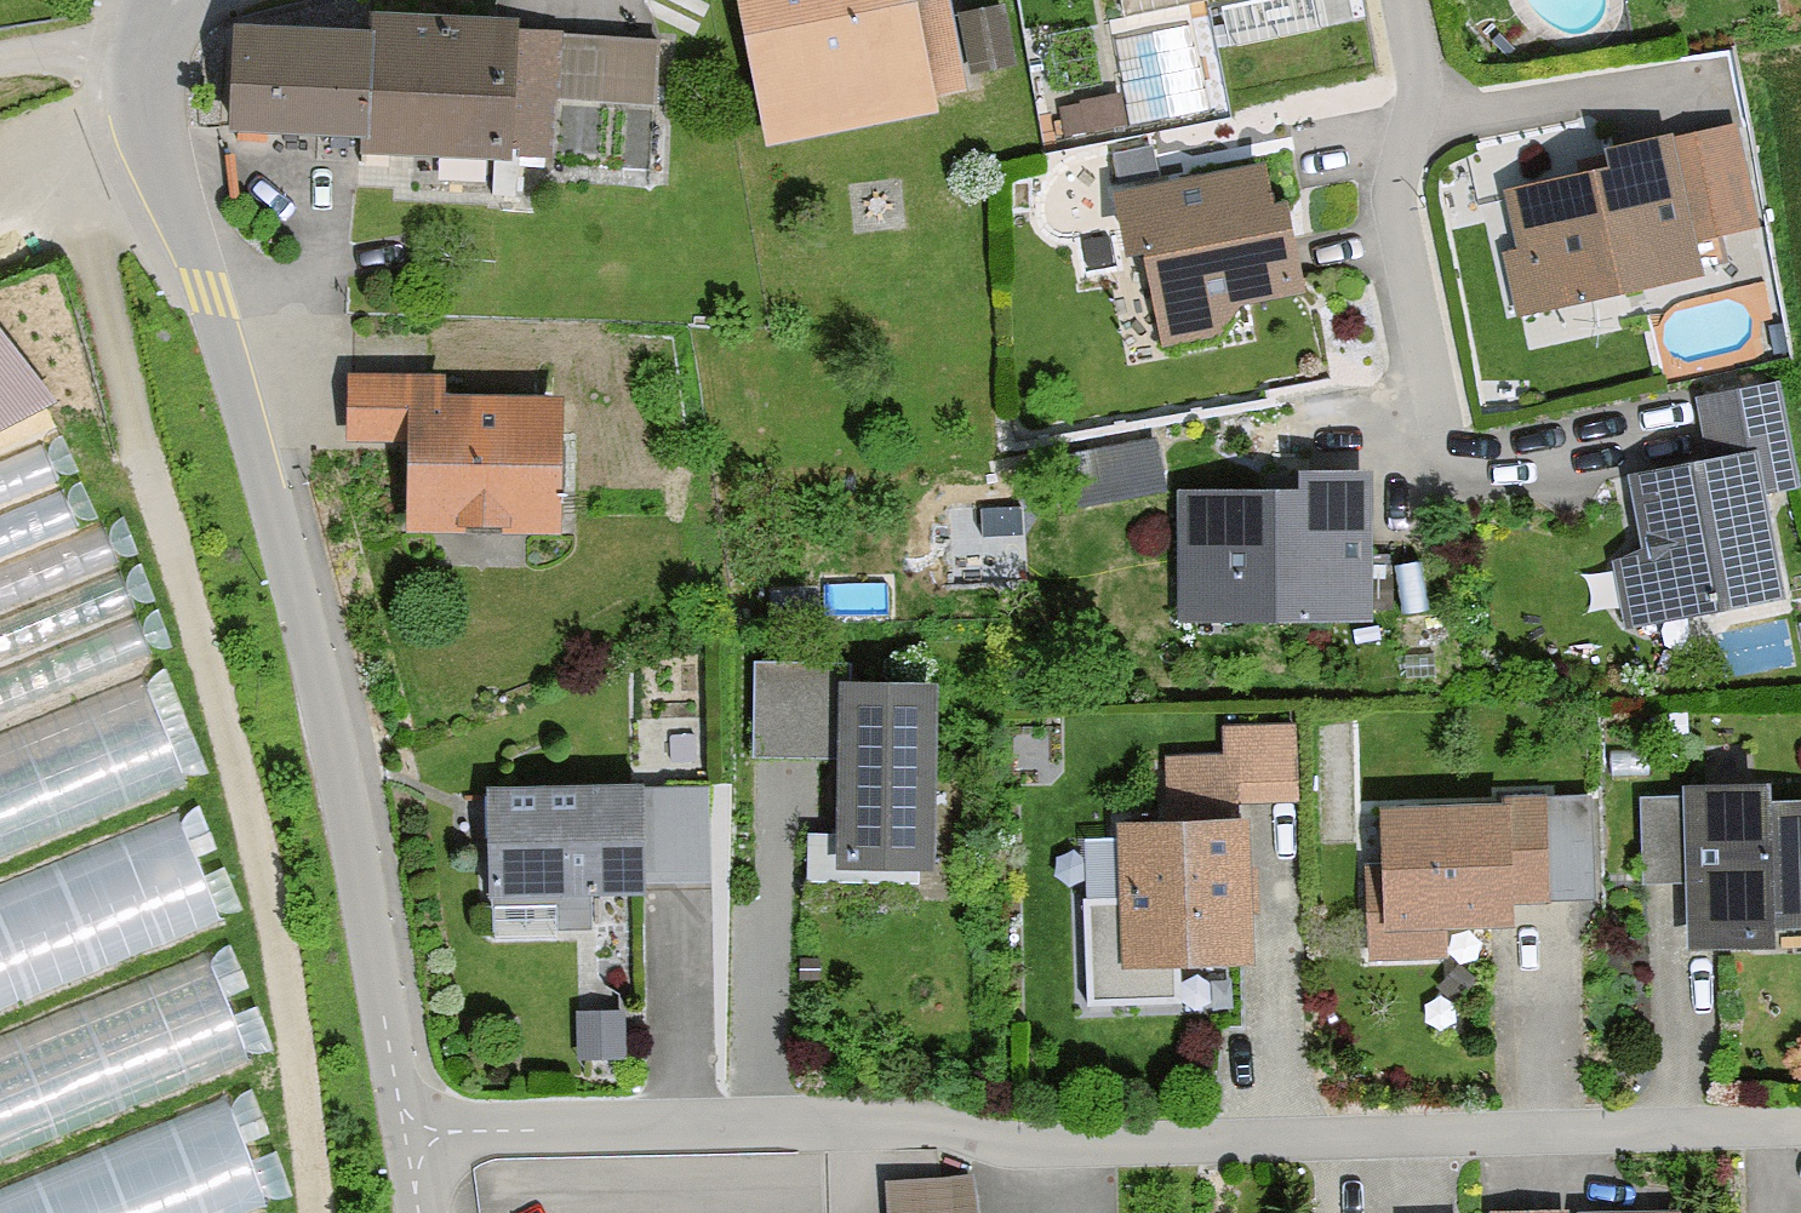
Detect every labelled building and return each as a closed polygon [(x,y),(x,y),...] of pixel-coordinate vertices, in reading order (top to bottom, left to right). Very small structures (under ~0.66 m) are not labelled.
[(748,149),(924,113),(920,93),(959,85),(941,0),(717,0),(748,149)] [(1110,11),(1166,0),(1108,0),(1110,11)] [(213,23),(205,127),(545,154),(549,97),(648,105),(654,35),(360,11),(358,34),(213,23)] [(1586,171),(1484,190),(1509,315),(1690,279),(1683,244),(1748,231),(1726,124),(1582,152),(1586,171)] [(1133,246),(1152,348),(1211,337),(1232,302),(1284,292),(1261,166),(1111,194),(1121,248),(1133,246)] [(58,402),(0,326),(0,432),(58,402)] [(1699,457),(1619,472),(1634,556),(1607,560),(1618,624),(1772,597),(1754,500),(1792,493),(1770,371),(1687,386),(1699,457)] [(335,373),(336,439),(390,439),(391,532),(541,532),(541,393),(425,394),(425,373),(335,373)] [(1096,495),(1166,482),(1156,429),(1086,442),(1096,495)] [(1171,487),(1170,622),(1360,624),(1362,472),(1276,471),(1276,488),(1171,487)] [(739,659),(740,759),(803,758),(802,658),(739,659)] [(0,738),(0,851),(189,789),(155,686),(0,738)] [(916,689),(817,687),(812,878),(912,880),(916,689)] [(1114,977),(1121,989),(1174,987),(1173,954),(1234,951),(1229,818),(1225,758),(1158,762),(1161,819),(1104,822),(1114,977)] [(473,780),(473,903),(625,903),(625,882),(702,882),(702,779),(473,780)] [(1675,950),(1749,946),(1748,928),(1800,925),(1800,799),(1752,801),(1751,784),(1666,788),(1675,950)] [(1355,803),(1361,960),(1430,957),(1429,928),(1494,926),(1493,905),(1587,902),(1583,796),(1355,803)] [(223,913),(189,810),(0,872),(0,890),(1,893),(0,893),(0,987),(223,913)] [(252,1067),(213,949),(0,1019),(0,1150),(252,1067)] [(274,1210),(238,1101),(0,1180),(0,1212),(264,1212),(274,1210)] [(962,1176),(877,1181),(876,1212),(968,1212),(962,1176)]
